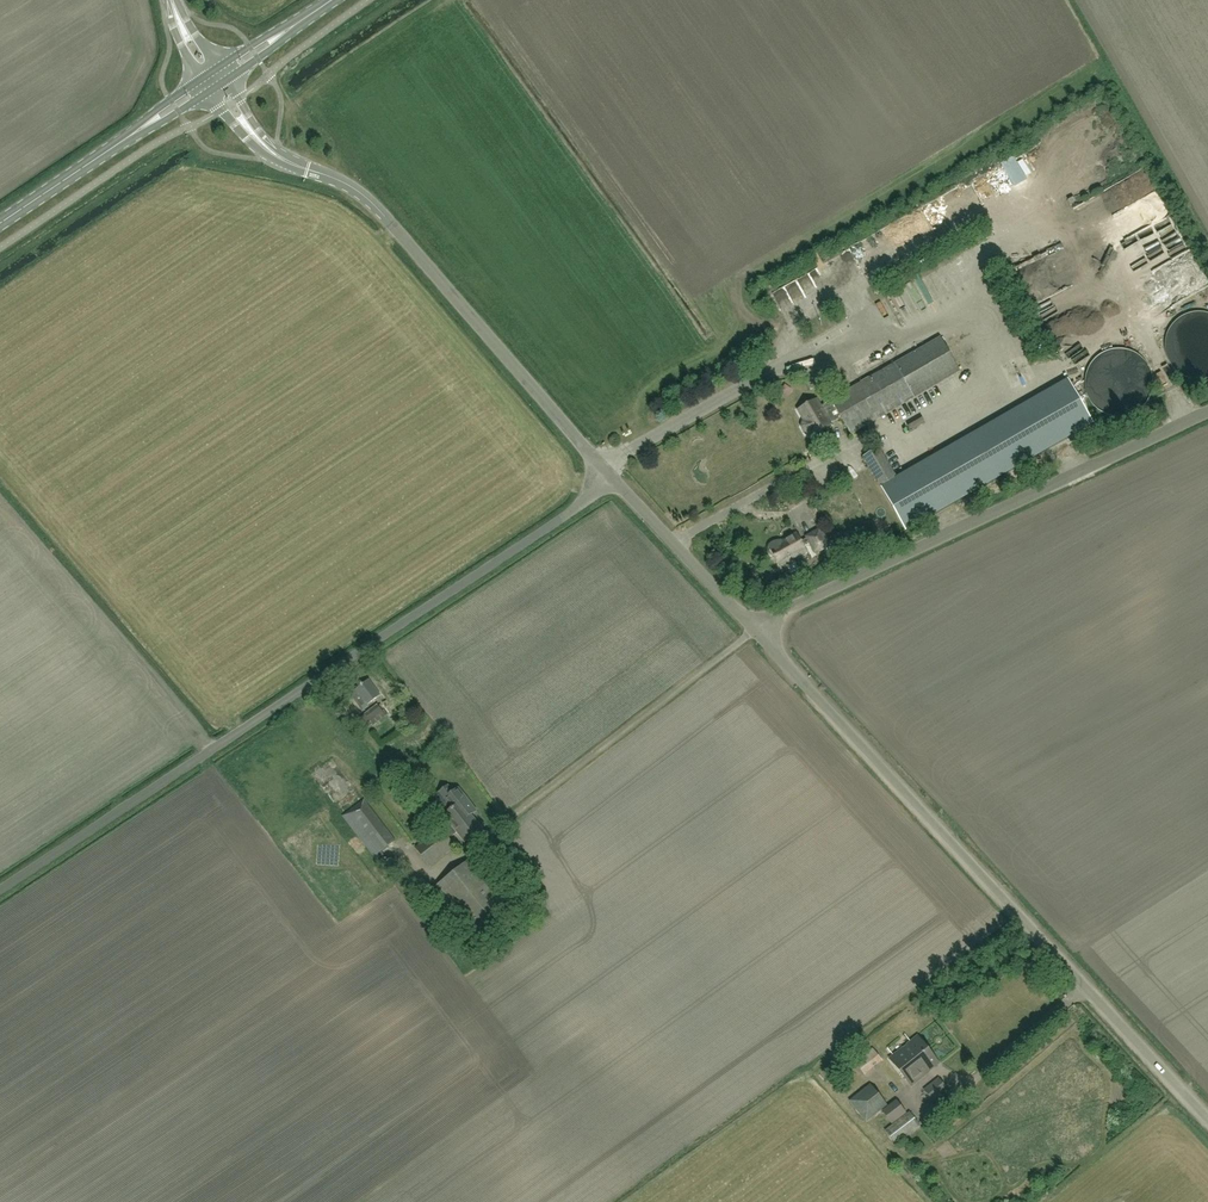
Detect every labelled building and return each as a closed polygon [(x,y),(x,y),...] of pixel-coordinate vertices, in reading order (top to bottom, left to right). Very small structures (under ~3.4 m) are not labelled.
[(1185,262),(1197,255),(1191,245),(1179,252),(1185,262)] [(1177,255),(1152,266),(1154,273),(1180,261),(1177,255)] [(1017,277),(1021,286),(1036,279),(1032,270),(1017,277)] [(1039,282),(1044,281),(1045,288),(1057,286),(1056,280),(1053,281),(1052,270),(1038,272),(1039,282)] [(899,296),(894,299),(902,315),(907,312),(899,296)] [(1124,324),(1118,327),(1126,344),(1133,341),(1124,324)] [(1103,332),(1110,344),(1115,341),(1108,329),(1103,332)] [(1207,348),(1207,344),(1207,333),(1194,335),(1195,342),(1171,346),(1174,365),(1192,362),(1190,351),(1207,348)] [(960,372),(941,338),(831,400),(832,401),(820,407),(816,400),(799,410),(806,422),(804,423),(803,427),(807,434),(811,435),(813,434),(814,435),(831,425),(828,421),(829,421),(831,421),(832,421),(833,421),(834,421),(836,420),(837,420),(838,419),(838,418),(839,417),(840,416),(840,415),(851,434),(960,372)] [(1091,425),(1066,381),(897,478),(880,448),(864,457),(906,531),(1091,425)] [(849,475),(859,471),(853,452),(842,456),(849,475)] [(793,513),(809,530),(821,519),(806,502),(793,513)] [(797,533),(782,542),(781,542),(779,542),(778,542),(776,542),(775,543),(774,543),(773,544),(772,545),(770,546),(770,547),(769,548),(769,549),(769,550),(769,551),(769,552),(770,553),(771,554),(771,555),(772,555),(773,556),(774,556),(780,567),(788,562),(789,565),(787,565),(792,573),(799,569),(795,561),(793,562),(792,560),(808,551),(805,546),(810,543),(816,553),(830,546),(821,529),(807,537),(807,538),(802,541),(797,533)] [(835,554),(837,562),(847,559),(844,550),(835,554)] [(367,705),(381,695),(369,680),(350,694),(363,710),(368,706),(367,705)] [(386,715),(388,714),(382,705),(379,706),(378,705),(360,718),(369,729),(374,725),(374,726),(387,716),(386,715)] [(448,786),(435,796),(444,807),(449,804),(451,807),(457,802),(461,807),(461,809),(456,813),(459,816),(461,814),(462,815),(468,811),(471,815),(477,811),(470,803),(459,788),(453,792),(448,786)] [(388,861),(381,851),(395,840),(364,799),(343,816),(382,866),(388,861)] [(466,842),(482,829),(468,811),(462,815),(461,814),(459,816),(456,813),(461,809),(461,807),(457,802),(451,807),(453,809),(445,815),(451,823),(441,830),(440,828),(415,848),(429,866),(455,846),(450,839),(458,832),(466,842)] [(421,815),(428,810),(421,802),(415,807),(421,815)] [(477,948),(520,913),(474,856),(431,890),(477,948)] [(929,1072),(940,1063),(919,1036),(890,1059),(912,1086),(929,1072)] [(877,1048),(858,1061),(867,1074),(886,1061),(877,1048)] [(933,1102),(948,1090),(939,1078),(924,1090),(929,1096),(933,1102)] [(866,1122),(887,1106),(880,1095),(871,1085),(850,1102),(866,1122)] [(892,1124),(905,1113),(896,1102),(883,1112),(892,1124)] [(896,1144),(921,1126),(910,1112),(885,1130),(896,1144)]
